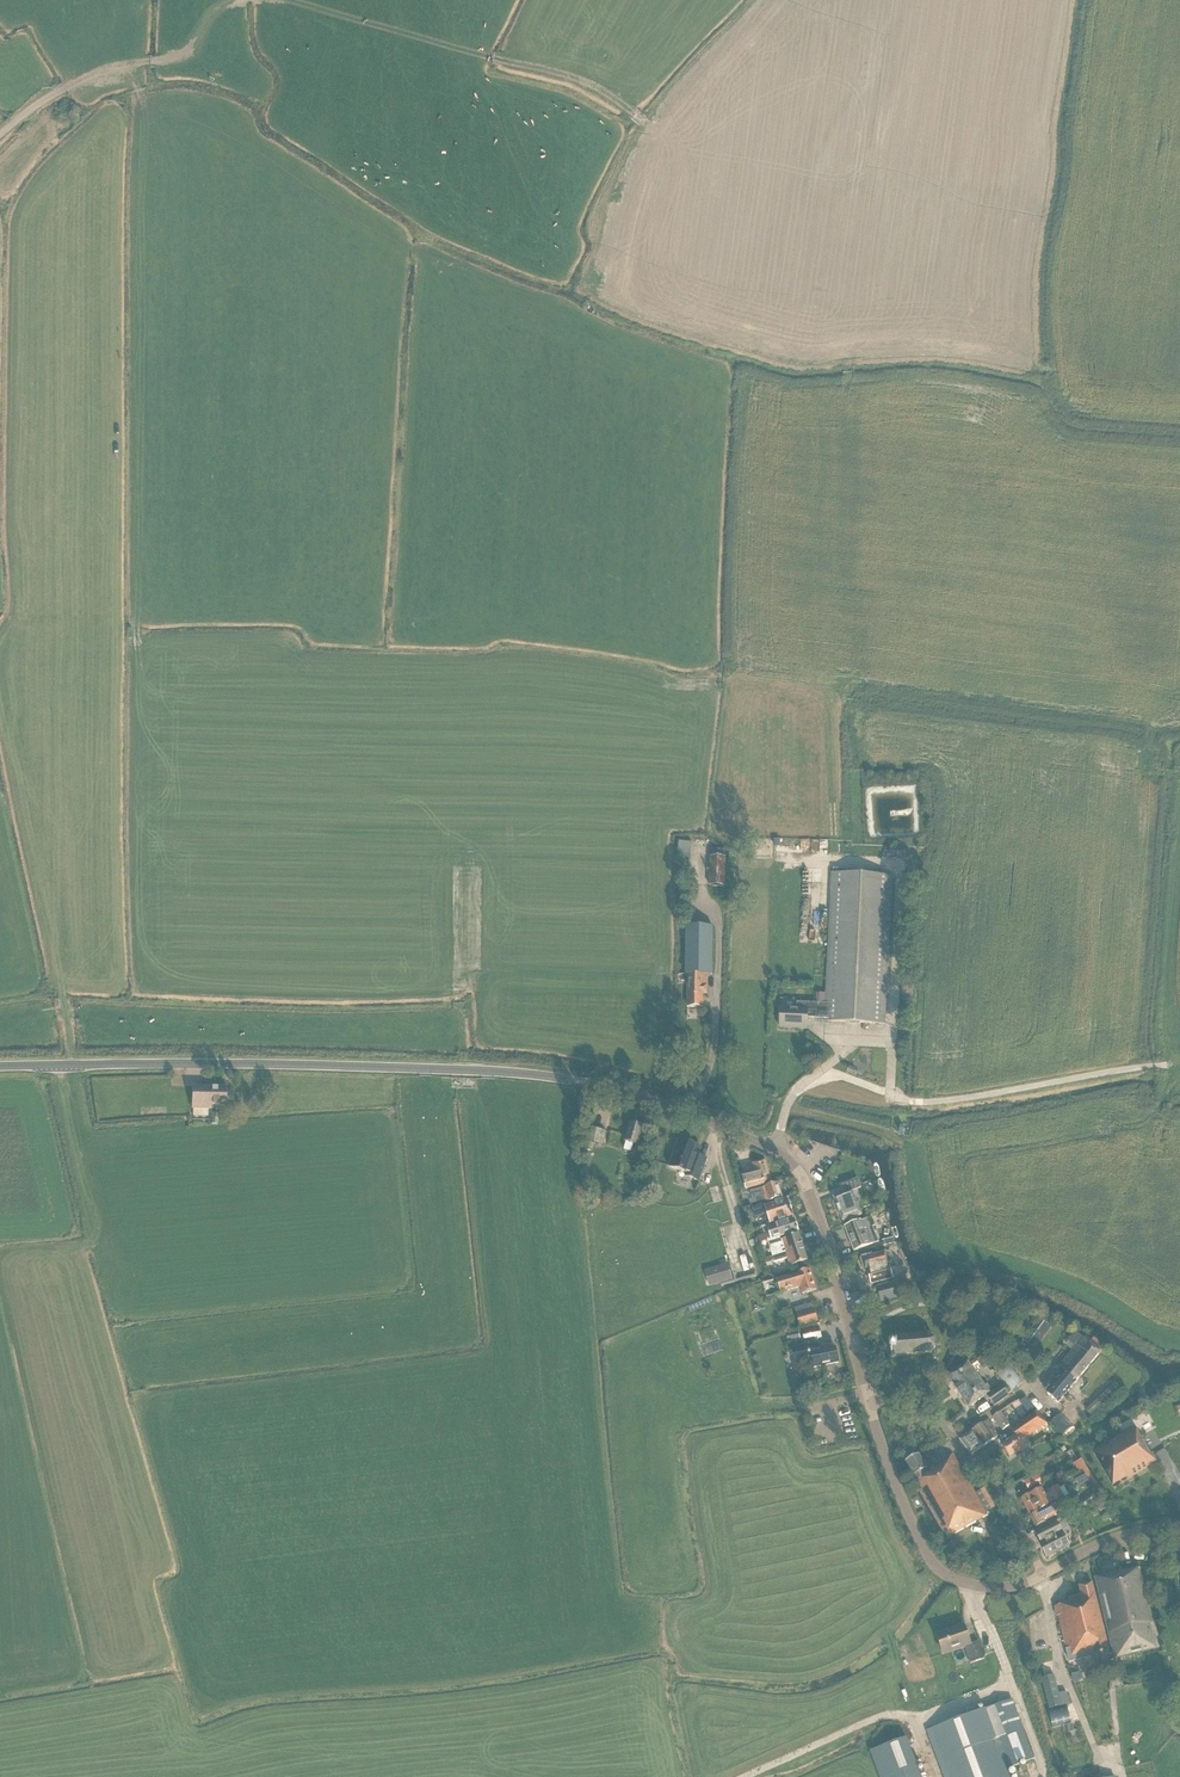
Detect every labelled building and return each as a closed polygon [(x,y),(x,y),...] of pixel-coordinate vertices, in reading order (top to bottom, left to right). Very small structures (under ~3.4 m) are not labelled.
[(678,860),(689,861),(691,846),(691,843),(680,842),(678,860)] [(710,886),(724,886),(725,858),(723,857),(723,852),(712,851),(711,857),(710,886)] [(832,873),(826,1003),(797,1002),(797,1008),(781,1008),(780,1027),(807,1028),(808,1018),(825,1018),(825,1021),(885,1024),(892,876),(832,873)] [(687,926),(686,974),(688,974),(687,1007),(703,1007),(703,994),(707,994),(708,984),(703,984),(703,974),(712,974),(713,926),(687,926)] [(192,1108),(214,1109),(214,1105),(226,1105),(226,1087),(193,1086),(192,1108)] [(624,1149),(631,1151),(633,1144),(639,1145),(644,1127),(630,1123),(625,1141),(626,1142),(624,1149)] [(585,1149),(592,1150),(593,1143),(602,1145),(604,1131),(589,1127),(585,1149)] [(699,1181),(707,1159),(699,1156),(701,1148),(679,1140),(669,1167),(686,1173),(685,1176),(699,1181)] [(746,1189),(750,1187),(771,1182),(766,1160),(753,1163),(755,1171),(742,1175),(746,1189)] [(842,1184),(846,1193),(834,1198),(843,1222),(862,1214),(853,1191),(861,1187),(858,1178),(842,1184)] [(760,1189),(763,1200),(761,1201),(760,1198),(748,1202),(750,1208),(765,1203),(764,1203),(783,1197),(778,1183),(760,1189)] [(788,1199),(765,1206),(771,1224),(793,1216),(788,1199)] [(858,1222),(845,1227),(854,1251),(867,1246),(878,1242),(872,1226),(875,1225),(872,1217),(858,1222)] [(758,1239),(753,1240),(755,1245),(765,1242),(766,1244),(779,1240),(779,1237),(798,1231),(794,1219),(770,1227),(772,1232),(758,1237),(758,1239)] [(781,1239),(783,1245),(770,1249),(773,1257),(803,1247),(799,1234),(781,1239)] [(883,1246),(891,1243),(889,1238),(881,1240),(883,1246)] [(787,1258),(790,1266),(807,1260),(803,1247),(773,1257),(774,1263),(787,1258)] [(889,1263),(892,1262),(893,1259),(891,1253),(889,1251),(886,1252),(886,1251),(870,1255),(869,1251),(861,1253),(862,1257),(861,1257),(865,1272),(868,1271),(871,1284),(893,1278),(889,1263)] [(729,1263),(704,1270),(708,1285),(734,1278),(729,1263)] [(777,1279),(781,1292),(800,1286),(803,1293),(817,1289),(810,1269),(777,1279)] [(881,1302),(904,1296),(900,1279),(876,1286),(881,1302)] [(760,1281),(747,1285),(752,1302),(765,1298),(760,1281)] [(794,1309),(799,1327),(818,1321),(812,1303),(794,1309)] [(1040,1319),(1023,1340),(1032,1346),(1036,1341),(1039,1344),(1051,1328),(1049,1325),(1040,1319)] [(820,1327),(802,1331),(805,1341),(822,1338),(820,1327)] [(799,1331),(787,1334),(788,1342),(801,1340),(799,1331)] [(1089,1343),(1076,1331),(1068,1341),(1075,1347),(1059,1367),(1065,1372),(1047,1393),(1058,1403),(1104,1347),(1094,1338),(1089,1343)] [(929,1334),(890,1337),(891,1343),(891,1347),(891,1350),(892,1356),(931,1352),(936,1347),(934,1339),(929,1334)] [(795,1363),(806,1361),(812,1360),(814,1367),(839,1362),(835,1347),(821,1350),(820,1343),(792,1348),(795,1363)] [(984,1386),(968,1362),(947,1376),(969,1407),(992,1391),(987,1384),(984,1386)] [(1022,1383),(1008,1365),(997,1373),(1010,1392),(1022,1383)] [(848,1372),(842,1374),(843,1381),(850,1379),(848,1372)] [(987,1396),(994,1406),(1009,1396),(1002,1386),(987,1396)] [(1022,1417),(1034,1409),(1027,1397),(1015,1405),(1022,1417)] [(1010,1428),(1015,1436),(1001,1445),(1010,1458),(1024,1448),(1019,1441),(1035,1430),(1038,1434),(1048,1427),(1047,1424),(1036,1411),(1027,1417),(1010,1428)] [(1010,1425),(1001,1412),(993,1417),(1002,1431),(1010,1425)] [(1061,1414),(1051,1423),(1063,1435),(1072,1426),(1074,1424),(1070,1420),(1068,1421),(1061,1414)] [(993,1429),(994,1428),(988,1420),(971,1431),(983,1447),(994,1439),(998,1436),(993,1429)] [(1125,1426),(1124,1427),(1122,1424),(1110,1432),(1113,1439),(1092,1452),(1112,1485),(1126,1477),(1128,1479),(1157,1461),(1142,1435),(1140,1437),(1134,1427),(1127,1431),(1125,1426)] [(983,1447),(971,1431),(960,1440),(971,1455),(983,1447)] [(1037,1470),(1054,1460),(1056,1464),(1066,1458),(1061,1450),(1034,1465),(1037,1470)] [(914,1487),(943,1539),(988,1515),(987,1514),(989,1513),(992,1519),(1001,1513),(990,1493),(980,1498),(981,1499),(979,1500),(953,1454),(946,1458),(933,1465),(927,1468),(918,1453),(906,1460),(914,1475),(910,1477),(915,1486),(914,1487)] [(1024,1468),(1029,1465),(1022,1453),(1017,1457),(1024,1468)] [(1083,1471),(1074,1476),(1079,1486),(1088,1481),(1083,1471)] [(1024,1480),(1028,1488),(1042,1481),(1037,1473),(1024,1480)] [(1050,1504),(1053,1502),(1054,1503),(1064,1498),(1065,1498),(1059,1486),(1048,1492),(1048,1493),(1045,1494),(1042,1487),(1021,1498),(1030,1516),(1051,1505),(1050,1504)] [(1081,1510),(1091,1502),(1100,1512),(1105,1507),(1092,1492),(1076,1504),(1081,1510)] [(1054,1503),(1051,1505),(1030,1516),(1036,1527),(1046,1521),(1046,1520),(1060,1513),(1059,1511),(1065,1508),(1066,1502),(1064,1498),(1054,1503)] [(1065,1532),(1058,1519),(1051,1523),(1052,1525),(1036,1533),(1041,1542),(1040,1543),(1048,1557),(1072,1544),(1065,1532)] [(1153,1624),(1140,1568),(1127,1571),(1127,1569),(1095,1577),(1114,1659),(1157,1649),(1151,1625),(1153,1624)] [(1110,1654),(1092,1582),(1079,1585),(1081,1594),(1068,1598),(1069,1602),(1054,1605),(1056,1615),(1058,1615),(1069,1661),(1094,1655),(1098,1671),(1112,1668),(1108,1654),(1110,1654)] [(970,1644),(964,1625),(937,1634),(943,1654),(965,1646),(970,1663),(985,1658),(978,1641),(970,1644)] [(1058,1691),(1054,1675),(1041,1678),(1049,1709),(1069,1703),(1065,1690),(1058,1691)] [(1006,1768),(1034,1758),(1012,1699),(929,1729),(947,1776),(1010,1776),(1006,1768)] [(1064,1705),(1046,1710),(1050,1728),(1065,1724),(1069,1723),(1064,1705)] [(906,1738),(872,1750),(882,1776),(921,1776),(906,1738)]
